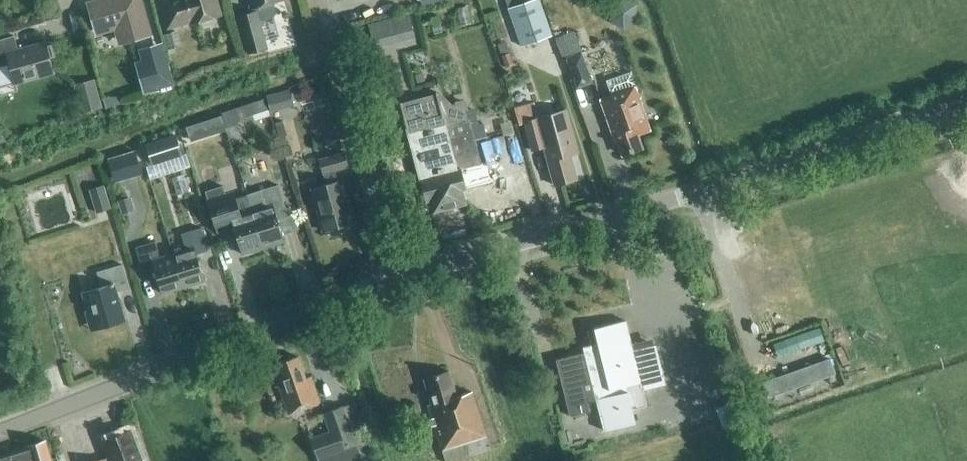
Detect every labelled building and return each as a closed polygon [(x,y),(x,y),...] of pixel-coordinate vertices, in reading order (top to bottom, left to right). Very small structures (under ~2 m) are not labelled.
[(137,0),(112,0),(89,6),(98,36),(115,31),(118,43),(147,35),(137,0)] [(221,15),(217,0),(161,0),(159,1),(167,29),(190,23),(190,24),(221,15)] [(250,9),(255,8),(258,18),(239,23),(248,54),(267,49),(260,22),(276,17),(272,3),(282,0),(248,0),(250,9)] [(510,9),(508,10),(509,11),(521,47),(552,36),(540,0),(537,0),(510,9)] [(610,23),(636,20),(633,0),(607,0),(610,23)] [(409,21),(405,22),(403,16),(369,25),(375,49),(417,38),(415,28),(411,29),(409,21)] [(165,50),(179,46),(175,31),(161,35),(165,50)] [(14,37),(0,41),(0,66),(9,63),(15,84),(53,73),(44,43),(18,50),(14,37)] [(174,86),(162,43),(137,50),(141,61),(134,62),(143,94),(174,86)] [(592,83),(581,52),(565,58),(576,89),(592,83)] [(81,113),(102,108),(95,79),(73,85),(81,113)] [(641,149),(636,135),(649,131),(634,88),(600,100),(615,143),(617,142),(622,155),(641,149)] [(440,108),(436,93),(399,103),(426,202),(430,201),(433,213),(466,204),(462,191),(466,189),(465,185),(484,180),(463,102),(440,108)] [(106,96),(104,98),(106,108),(121,105),(120,95),(106,96)] [(267,110),(264,99),(221,113),(229,137),(236,135),(233,127),(240,120),(267,110)] [(536,120),(524,123),(531,151),(546,147),(547,151),(545,152),(554,186),(576,180),(567,146),(575,144),(566,110),(536,118),(536,120)] [(191,142),(202,138),(197,124),(186,128),(191,142)] [(152,166),(183,156),(176,135),(145,146),(152,166)] [(136,152),(108,161),(116,185),(144,177),(136,152)] [(338,182),(334,171),(347,167),(344,154),(319,160),(326,185),(313,189),(324,231),(351,223),(340,182),(338,182)] [(96,214),(111,209),(104,186),(89,190),(96,214)] [(226,195),(223,186),(205,192),(217,233),(233,228),(242,255),(263,248),(252,212),(247,196),(235,199),(233,192),(226,195)] [(252,212),(263,248),(284,242),(275,212),(285,209),(278,186),(258,192),(247,196),(252,212)] [(173,254),(183,288),(204,281),(196,255),(208,251),(201,228),(181,234),(186,251),(173,254)] [(183,288),(173,254),(160,258),(155,242),(135,248),(142,271),(154,267),(162,294),(183,288)] [(86,294),(95,326),(123,318),(116,292),(129,288),(123,264),(97,272),(102,289),(86,294)] [(0,304),(0,308),(2,315),(11,313),(7,302),(0,304)] [(633,351),(625,321),(589,331),(592,345),(580,348),(582,354),(555,361),(569,417),(589,412),(586,403),(596,401),(603,431),(635,424),(631,410),(645,406),(641,390),(660,385),(656,370),(661,369),(655,346),(633,351)] [(305,379),(298,357),(275,365),(275,366),(271,367),(288,415),(320,404),(310,377),(305,379)] [(762,383),(768,399),(836,374),(830,359),(762,383)] [(448,372),(423,380),(432,405),(428,407),(445,460),(456,460),(490,451),(486,438),(472,392),(457,398),(448,372)] [(734,402),(716,409),(723,429),(742,422),(734,402)] [(312,440),(319,460),(363,460),(357,444),(355,445),(342,407),(324,413),(331,434),(312,440)] [(129,431),(93,444),(99,460),(139,460),(140,460),(129,431)] [(45,441),(27,447),(27,448),(0,456),(0,460),(51,460),(45,441)]
